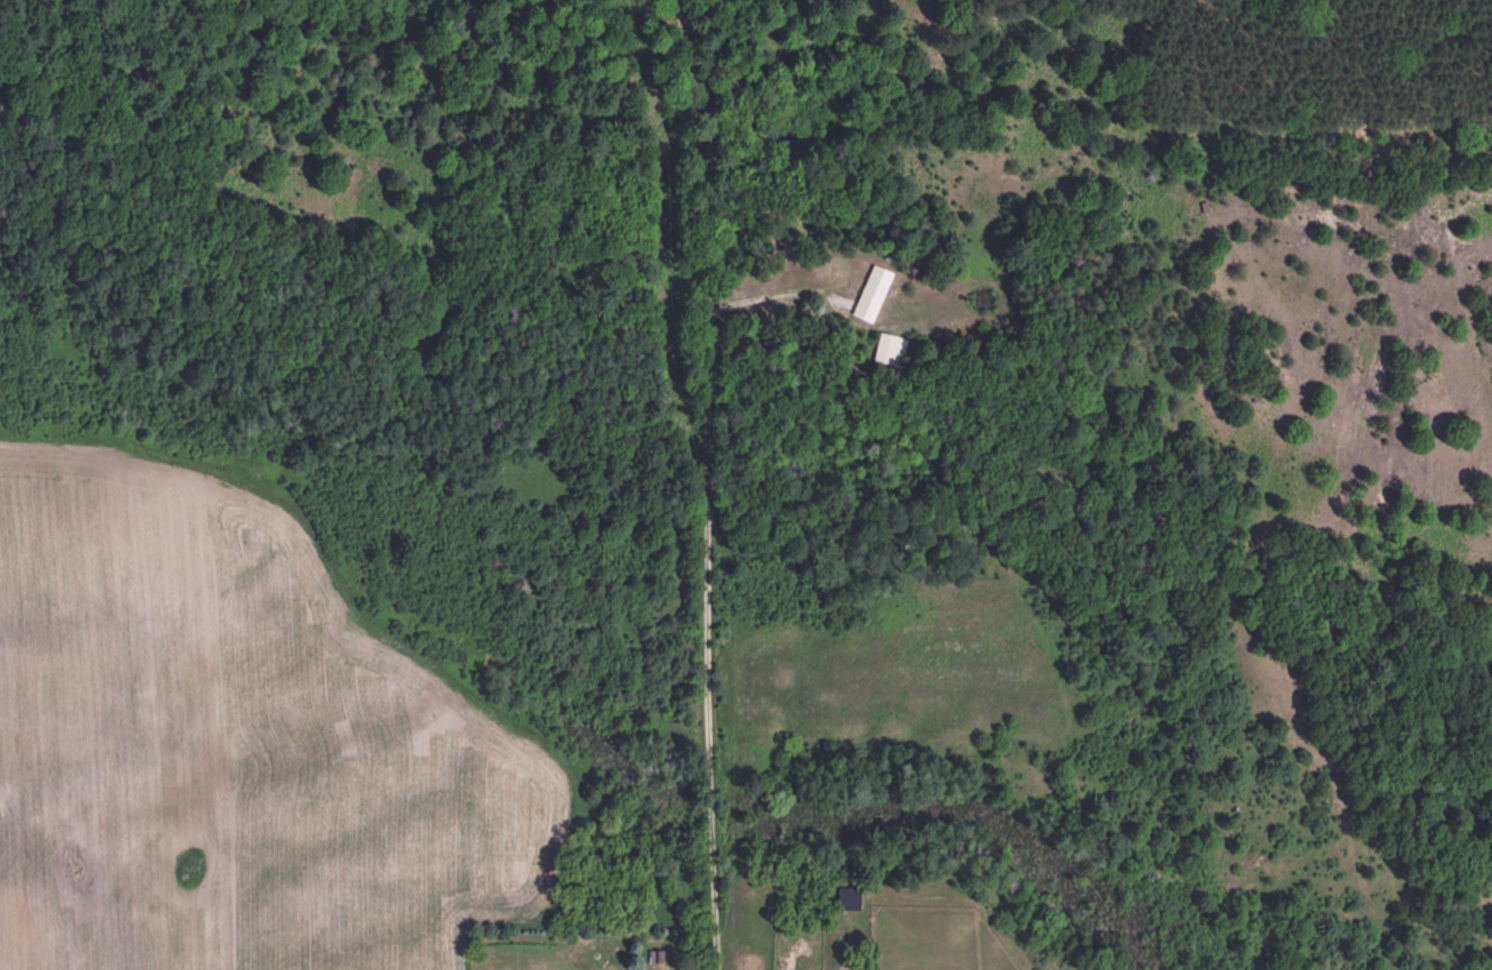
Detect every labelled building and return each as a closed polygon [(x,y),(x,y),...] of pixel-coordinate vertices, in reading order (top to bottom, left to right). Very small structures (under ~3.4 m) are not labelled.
[(889,271),(868,263),(850,314),(871,322),(889,271)] [(870,360),(901,366),(907,337),(876,331),(870,360)]
